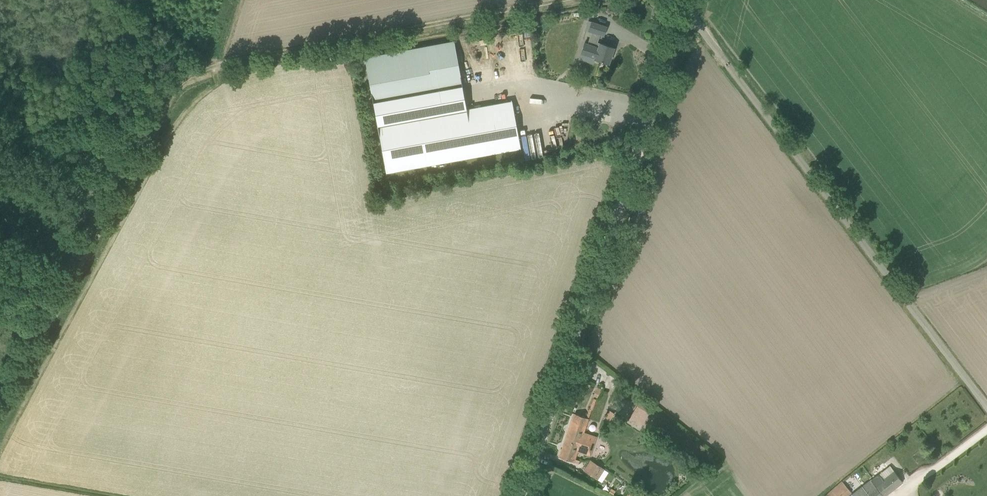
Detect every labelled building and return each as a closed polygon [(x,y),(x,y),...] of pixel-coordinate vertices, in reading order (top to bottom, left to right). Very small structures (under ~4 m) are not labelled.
[(614,47),(603,44),(600,43),(597,42),(600,34),(604,35),(607,27),(591,22),(588,30),(592,31),(588,44),(585,43),(581,53),(595,58),(595,59),(609,64),(614,47)] [(365,58),(373,102),(463,85),(455,42),(365,58)] [(386,173),(428,165),(521,148),(512,101),(377,125),(386,173)] [(550,125),(551,150),(563,150),(562,124),(550,125)] [(650,413),(638,406),(629,419),(641,427),(650,413)] [(609,411),(604,419),(608,422),(614,414),(609,411)] [(574,413),(559,457),(574,462),(579,448),(587,451),(591,438),(583,435),(588,419),(574,413)] [(584,471),(597,479),(604,469),(591,460),(584,471)] [(903,482),(894,471),(890,465),(879,474),(850,495),(884,495),(903,482)] [(845,484),(843,482),(825,495),(846,495),(851,492),(845,484)]
